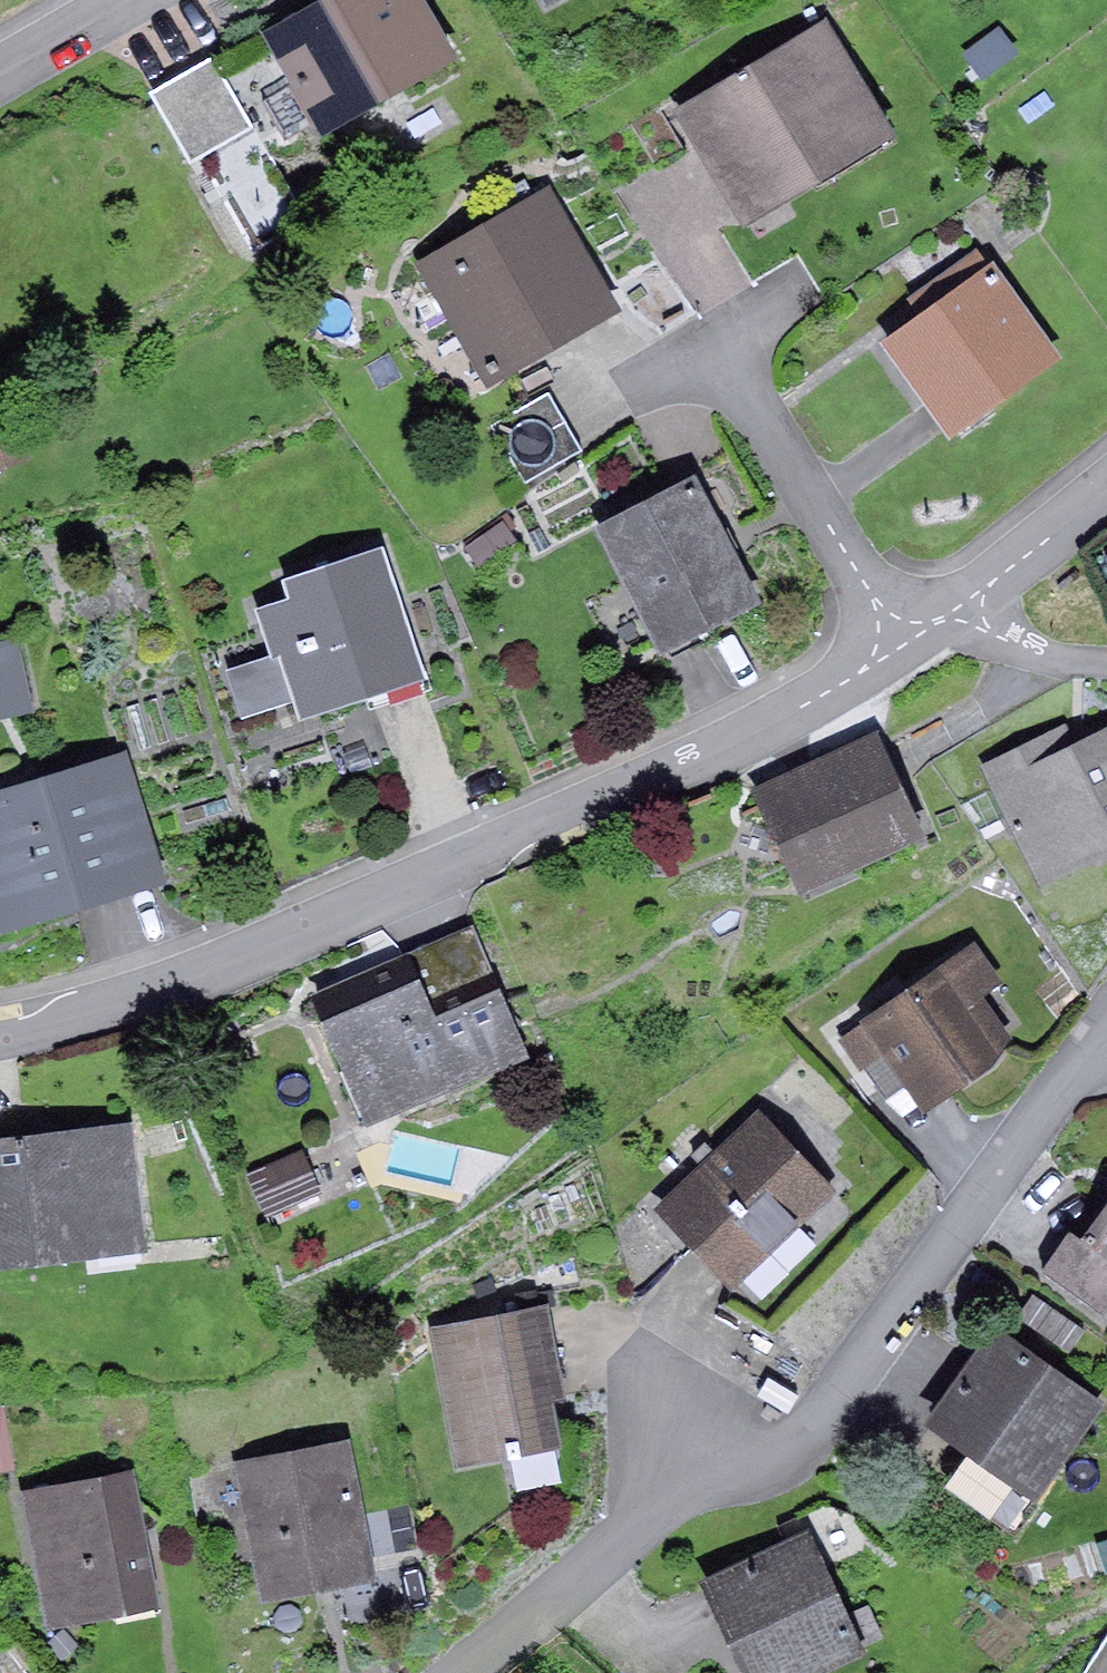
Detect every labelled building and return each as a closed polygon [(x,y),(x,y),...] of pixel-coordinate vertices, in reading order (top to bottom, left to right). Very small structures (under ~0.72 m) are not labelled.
[(261,29),(319,132),(457,55),(425,0),(313,0),(261,29)] [(827,15),(675,109),(745,221),(897,128),(827,15)] [(999,23),(963,52),(985,79),(1021,50),(999,23)] [(215,57),(150,94),(189,163),(254,126),(215,57)] [(551,185),(417,263),(488,384),(622,306),(551,185)] [(920,311),(881,340),(952,435),(1062,353),(981,244),(910,297),(920,311)] [(696,474),(596,526),(662,651),(762,599),(696,474)] [(504,520),(467,547),(480,566),(518,539),(504,520)] [(274,654),(280,652),(295,702),(300,716),(424,674),(382,549),(287,581),(293,596),(258,608),(274,654)] [(1093,560),(1106,582),(1106,551),(1093,560)] [(0,640),(0,716),(33,708),(17,636),(0,640)] [(280,652),(274,654),(229,668),(244,718),(295,702),(280,652)] [(979,765),(1039,884),(1106,851),(1106,726),(1073,743),(1063,723),(979,765)] [(880,731),(754,789),(802,894),(928,837),(880,731)] [(0,790),(0,915),(5,929),(168,879),(128,750),(0,790)] [(473,924),(309,995),(320,1020),(419,977),(435,1013),(499,985),(473,924)] [(977,940),(837,1034),(863,1073),(886,1057),(923,1111),(994,1063),(1013,1036),(984,992),(1003,979),(977,940)] [(419,977),(320,1020),(364,1123),(530,1055),(499,985),(435,1013),(419,977)] [(758,1109),(654,1208),(731,1287),(834,1188),(758,1109)] [(0,1139),(0,1267),(145,1251),(131,1125),(0,1139)] [(303,1149),(247,1172),(265,1216),(321,1193),(303,1149)] [(1082,1242),(1070,1234),(1048,1268),(1106,1307),(1106,1205),(1082,1242)] [(769,1292),(757,1310),(769,1318),(781,1299),(769,1292)] [(1085,1329),(1033,1295),(1012,1326),(1065,1360),(1085,1329)] [(551,1303),(431,1325),(458,1466),(560,1447),(551,1397),(568,1394),(551,1303)] [(1105,1402),(994,1325),(927,1422),(1037,1499),(1105,1402)] [(0,1407),(0,1470),(17,1467),(6,1406),(0,1407)] [(351,1440),(234,1463),(261,1599),(378,1576),(351,1440)] [(134,1468),(21,1489),(47,1626),(160,1605),(134,1468)] [(703,1578),(746,1672),(810,1672),(865,1648),(812,1529),(703,1578)]
